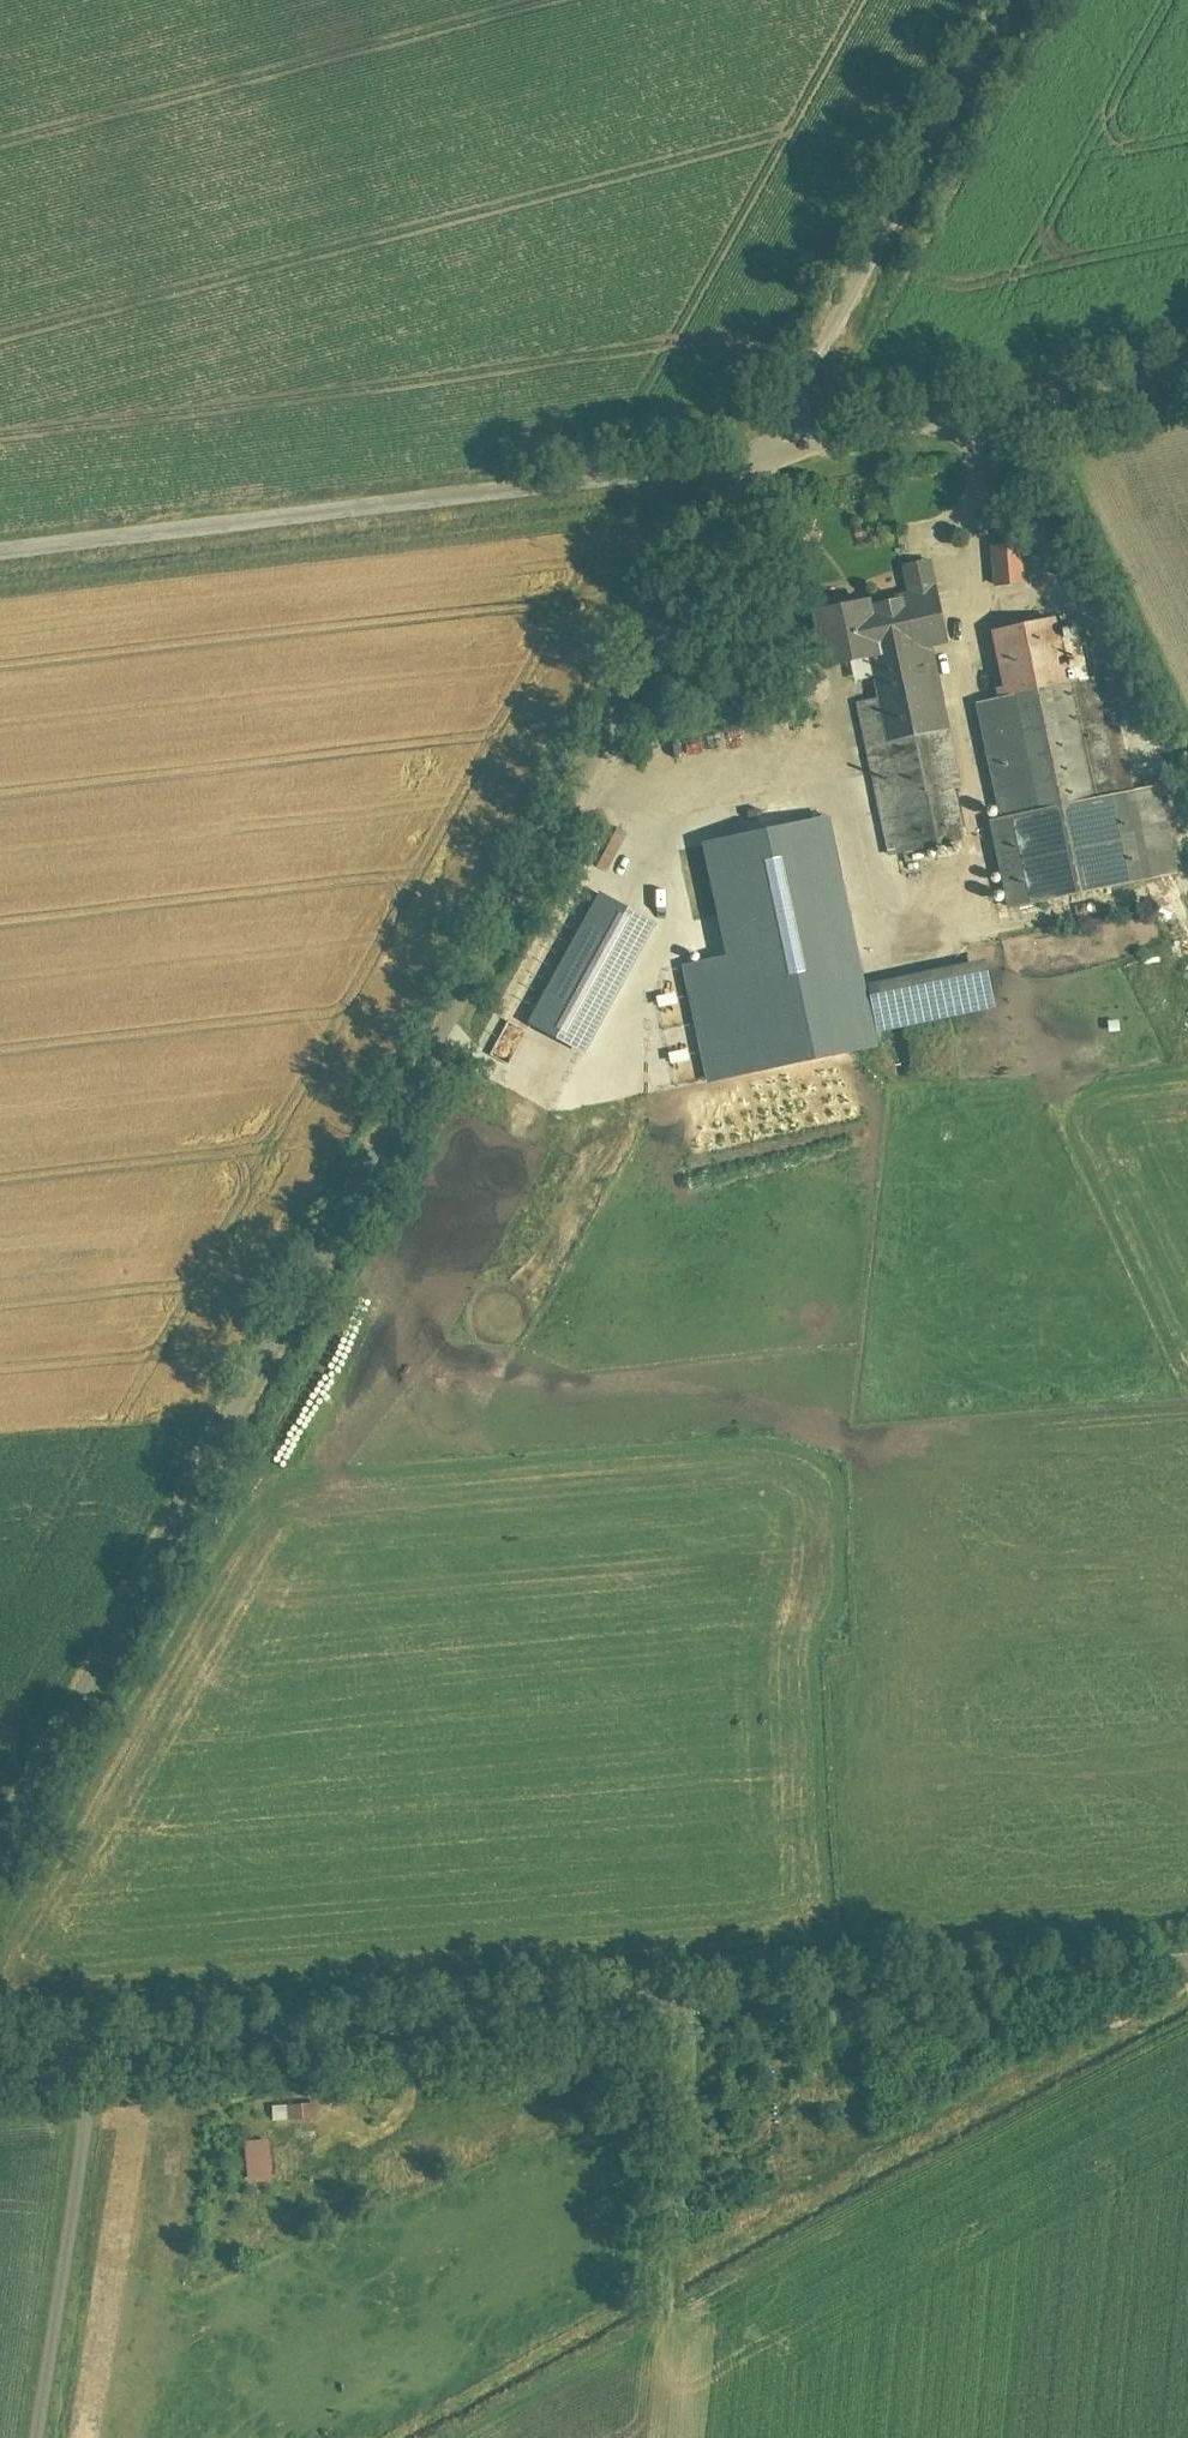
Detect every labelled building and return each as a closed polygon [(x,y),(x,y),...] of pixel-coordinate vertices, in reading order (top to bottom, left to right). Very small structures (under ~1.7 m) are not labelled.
[(990,539),(990,583),(1025,583),(1025,539),(990,539)] [(907,594),(806,614),(823,700),(855,694),(885,850),(968,834),(934,654),(954,650),(935,554),(900,561),(907,594)] [(989,630),(1001,700),(970,705),(1007,913),(1185,882),(1168,787),(1132,794),(1120,726),(1099,730),(1082,633),(1067,635),(1063,617),(989,630)] [(861,914),(868,903),(872,891),(871,878),(866,866),(857,856),(846,850),(833,847),(819,849),(807,855),(797,865),(792,878),(791,892),(795,905),(803,917),(814,924),(826,927),(839,927),(851,922),(861,914)] [(658,920),(601,889),(530,1020),(586,1051),(658,920)] [(868,986),(875,1028),(992,1008),(984,966),(868,986)] [(323,2116),(322,2101),(278,2104),(279,2119),(323,2116)] [(277,2178),(274,2137),(250,2139),(252,2180),(277,2178)]
